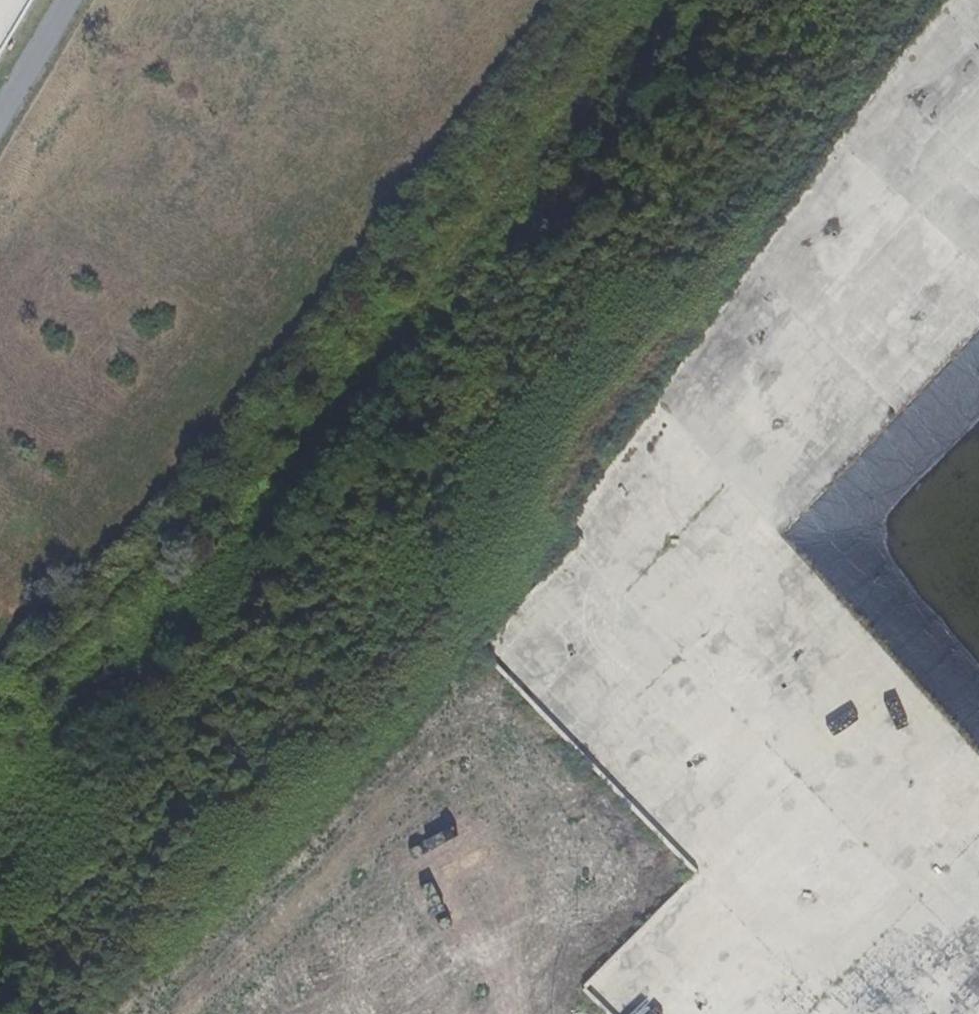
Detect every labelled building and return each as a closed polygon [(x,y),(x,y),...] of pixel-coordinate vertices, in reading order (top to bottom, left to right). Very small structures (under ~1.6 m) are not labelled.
[(21,0),(0,0),(0,35),(21,0)] [(671,935),(719,936),(721,841),(686,840),(686,842),(672,842),(671,868),(673,869),(671,935)] [(611,1013),(718,1013),(719,986),(702,1002),(691,991),(668,990),(667,1009),(636,1008),(648,997),(643,991),(649,985),(640,985),(614,957),(598,973),(597,999),(611,1013)]
